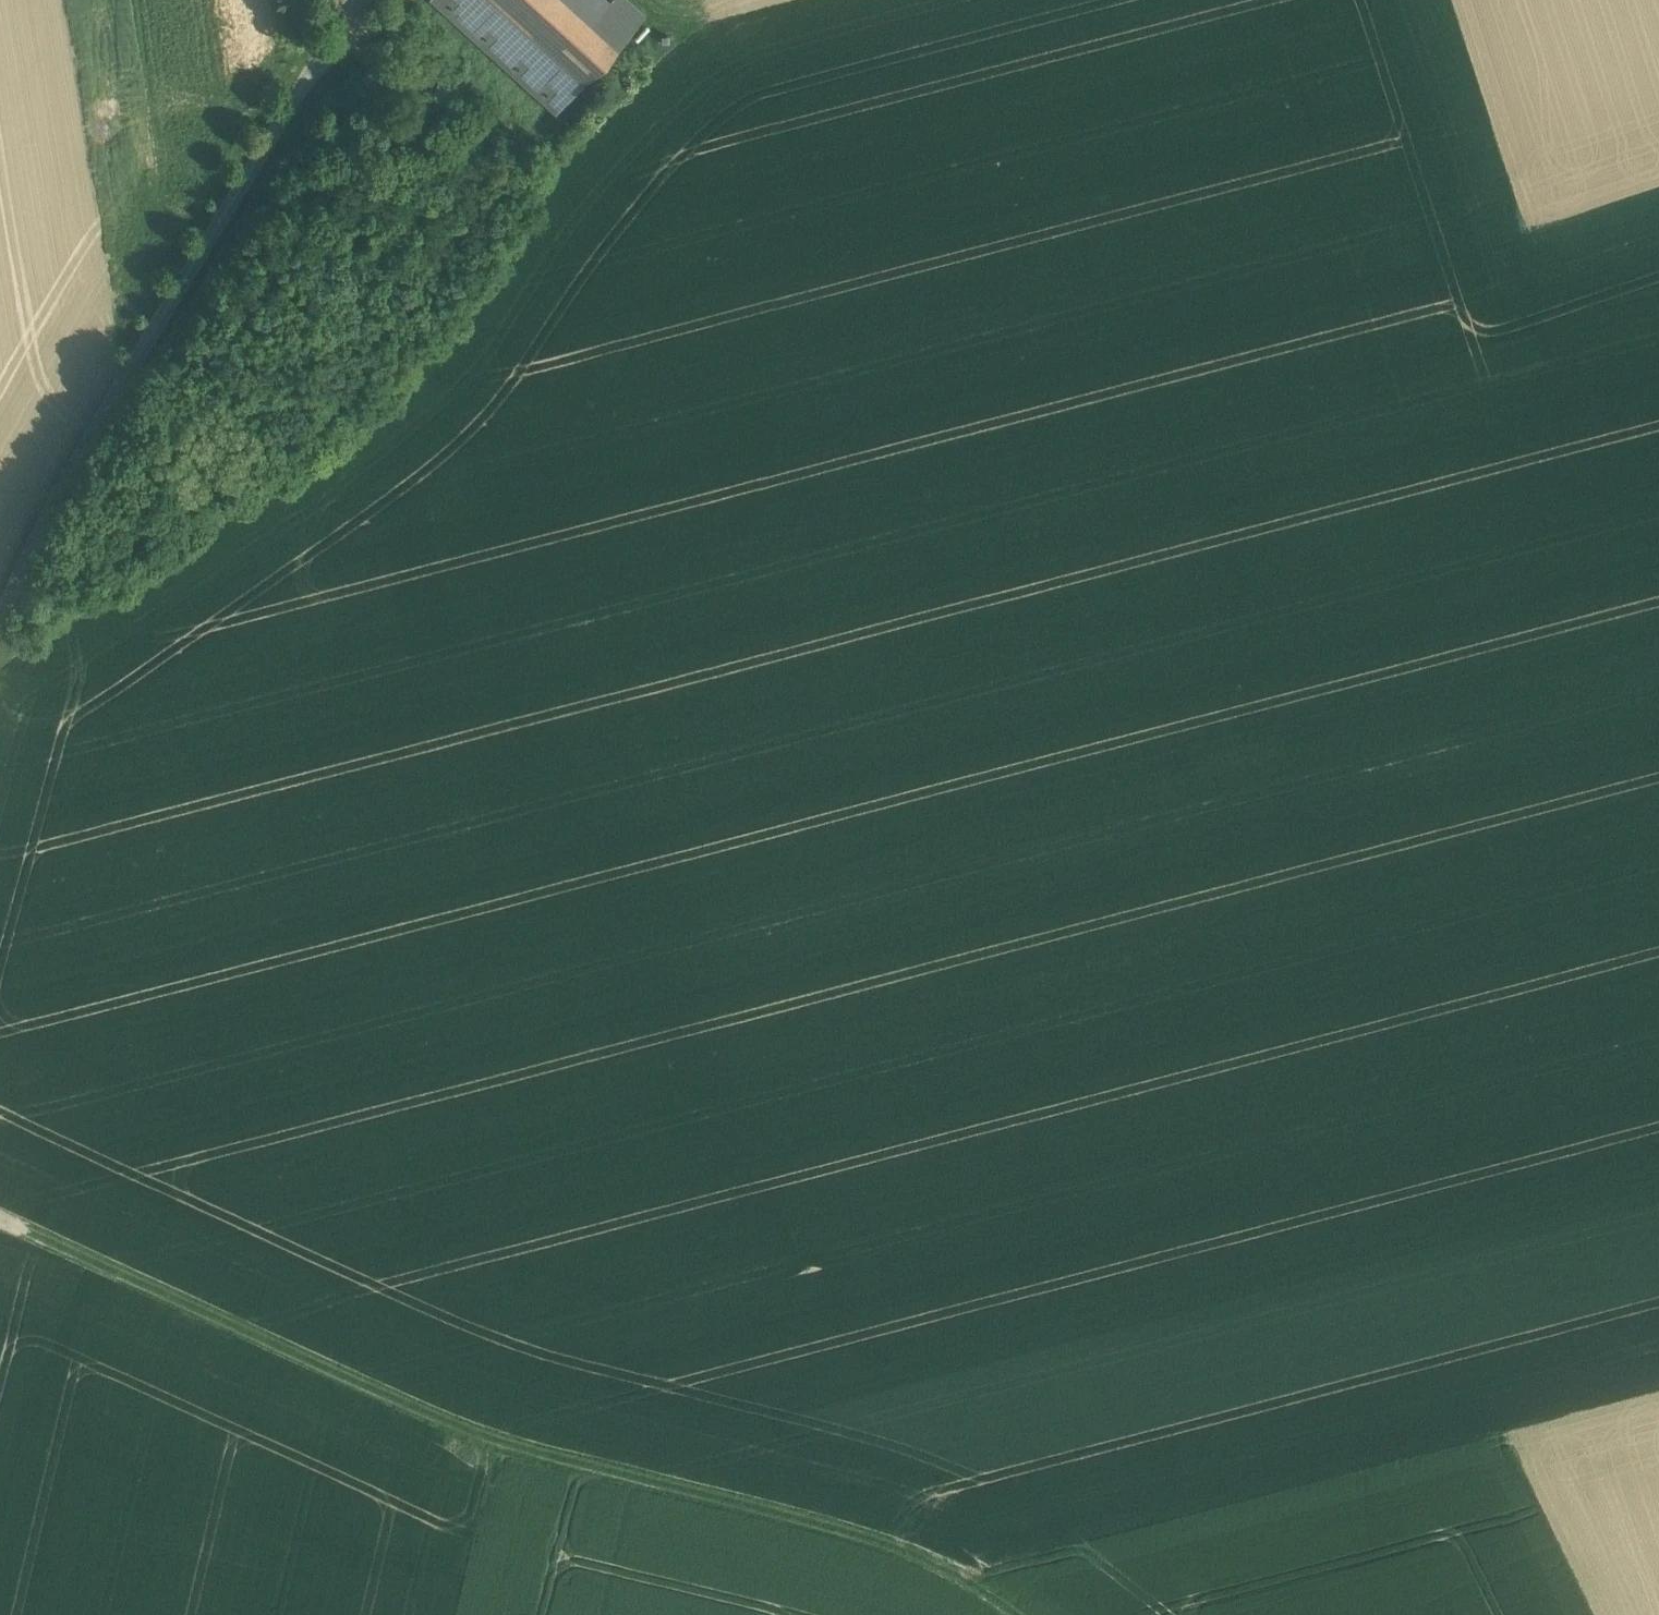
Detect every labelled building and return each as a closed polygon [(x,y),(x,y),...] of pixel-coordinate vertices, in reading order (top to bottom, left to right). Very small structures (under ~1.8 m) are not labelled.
[(494,0),(432,0),(556,113),(584,82),(494,0)] [(584,82),(645,16),(627,0),(611,0),(599,13),(584,0),(494,0),(584,82)]
